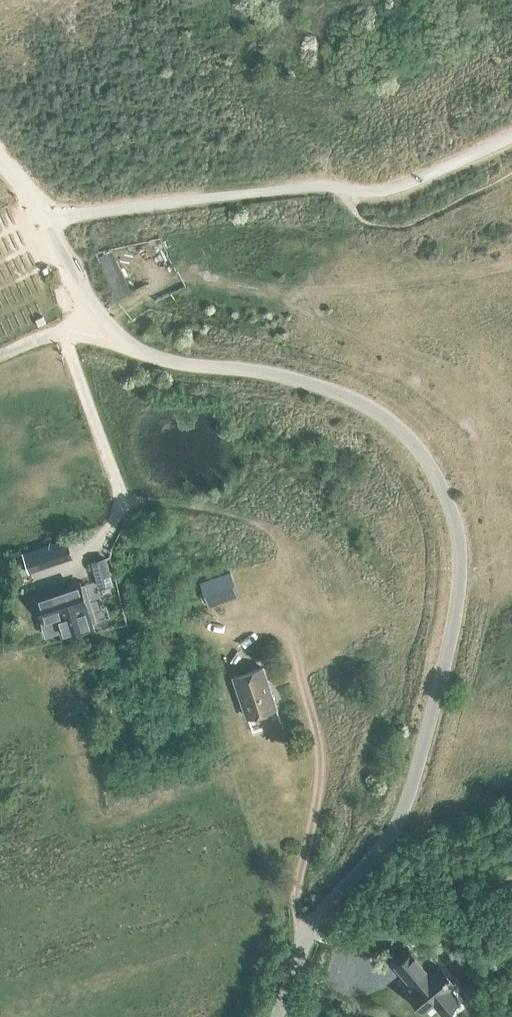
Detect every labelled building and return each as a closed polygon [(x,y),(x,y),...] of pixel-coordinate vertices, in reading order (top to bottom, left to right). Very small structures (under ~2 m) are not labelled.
[(23,553),(27,566),(49,558),(45,546),(23,553)] [(104,559),(88,563),(95,591),(111,587),(104,559)] [(203,579),(211,602),(241,593),(233,569),(203,579)] [(59,633),(61,633),(97,623),(84,585),(72,589),(69,580),(30,593),(39,619),(53,615),(59,633)] [(234,675),(247,715),(275,705),(263,666),(234,675)] [(417,1003),(422,1009),(429,1003),(424,998),(431,993),(418,978),(411,984),(394,962),(385,968),(405,994),(403,996),(409,1004),(411,1007),(417,1003)]
